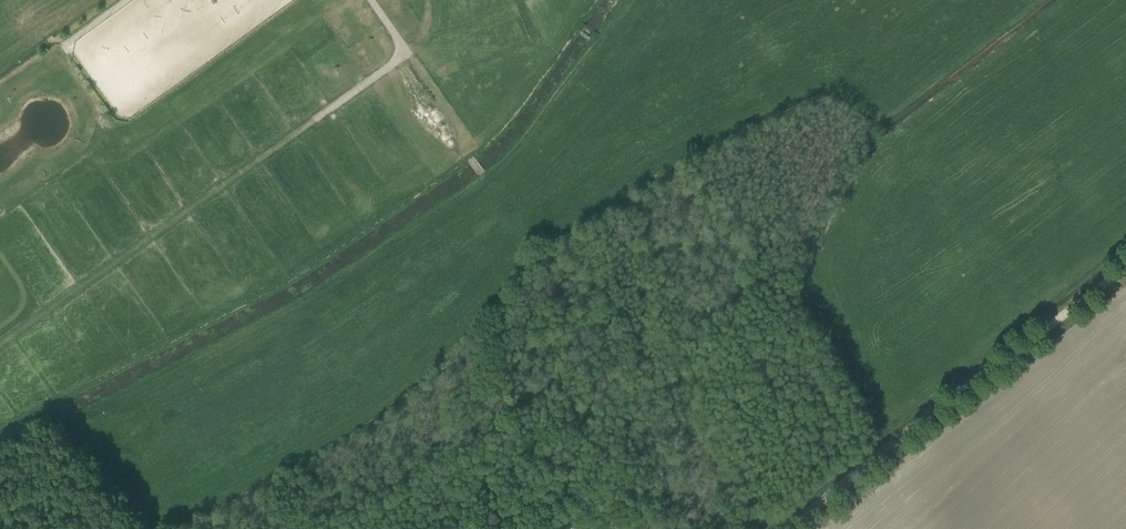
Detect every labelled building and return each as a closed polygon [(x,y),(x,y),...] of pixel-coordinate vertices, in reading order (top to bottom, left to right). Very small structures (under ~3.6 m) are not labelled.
[(566,528),(583,528),(572,515),(562,523),(566,528)]
